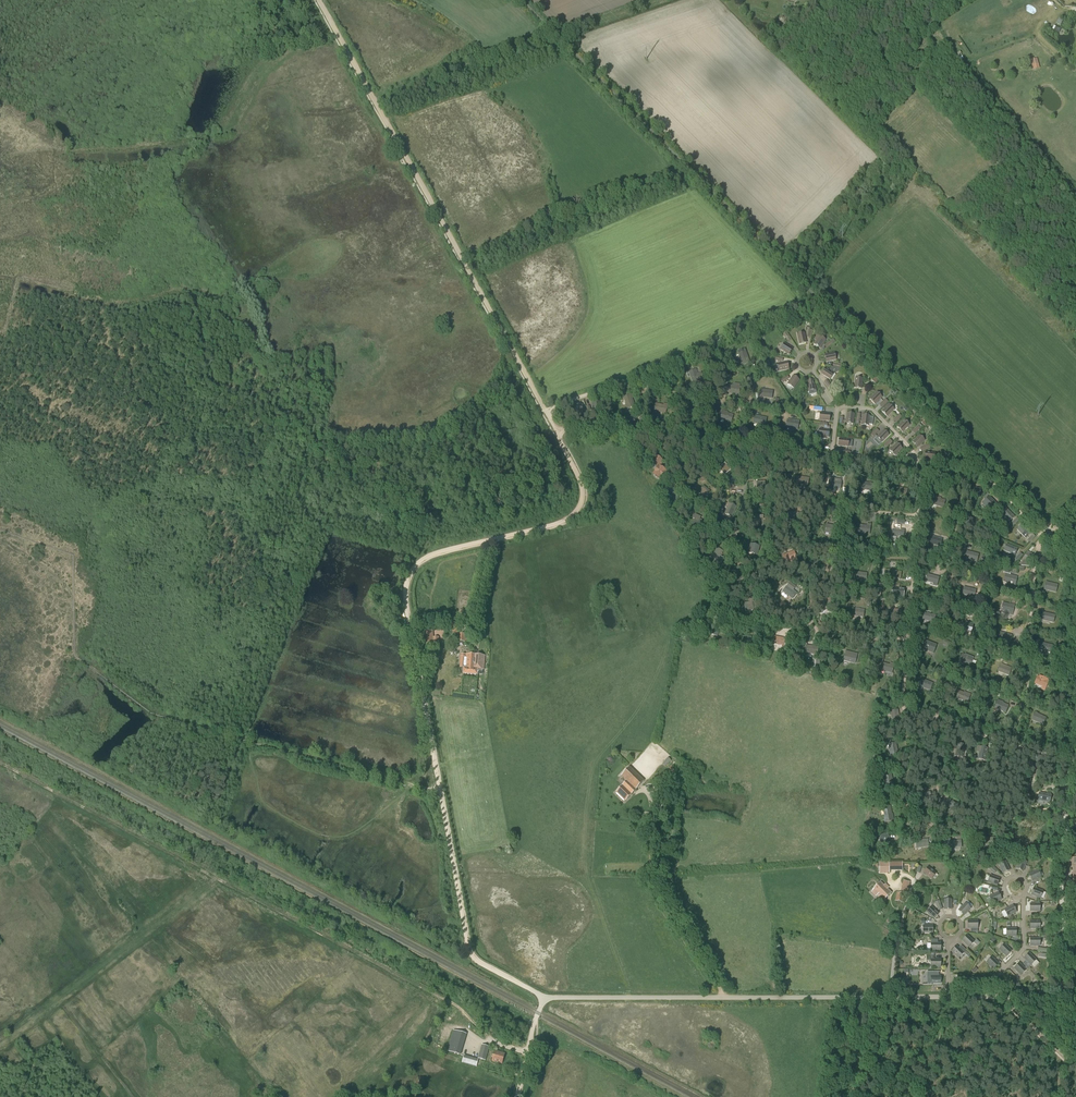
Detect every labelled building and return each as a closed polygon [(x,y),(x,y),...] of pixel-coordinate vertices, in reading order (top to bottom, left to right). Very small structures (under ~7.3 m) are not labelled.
[(1040,68),(1037,58),(1030,60),(1033,70),(1040,68)] [(783,335),(788,342),(791,339),(786,332),(783,335)] [(804,333),(797,335),(799,344),(806,343),(804,333)] [(826,340),(820,336),(817,334),(814,339),(817,341),(814,344),(820,348),(826,340)] [(781,349),(789,355),(793,349),(785,343),(781,349)] [(746,351),(738,354),(742,366),(750,363),(746,351)] [(825,355),(826,362),(836,360),(834,353),(825,355)] [(789,369),(787,362),(778,364),(779,371),(789,369)] [(834,373),(826,368),(822,374),(830,379),(834,373)] [(693,384),(701,381),(704,380),(701,372),(698,373),(696,369),(689,372),(693,384)] [(780,380),(783,383),(790,379),(787,375),(780,380)] [(788,384),(794,388),(799,380),(793,376),(788,384)] [(854,388),(861,389),(863,379),(855,378),(854,388)] [(807,382),(809,395),(816,393),(816,390),(815,385),(814,380),(807,382)] [(728,385),(727,393),(739,394),(740,384),(734,383),(733,385),(728,385)] [(761,389),(760,397),(772,399),(773,391),(761,389)] [(870,399),(875,404),(882,397),(877,392),(870,399)] [(635,406),(631,394),(623,397),(627,409),(635,406)] [(885,399),(880,405),(882,408),(888,402),(885,399)] [(592,403),(593,412),(594,412),(594,413),(595,414),(600,414),(601,413),(600,411),(601,411),(601,408),(603,408),(602,402),(592,403)] [(664,403),(663,405),(655,403),(653,411),(666,414),(668,404),(664,403)] [(574,413),(575,413),(576,416),(584,414),(582,405),(572,408),(574,413)] [(889,405),(882,412),(887,417),(894,410),(889,405)] [(687,415),(699,417),(700,410),(688,407),(687,415)] [(719,419),(731,423),(734,414),(722,410),(719,419)] [(820,420),(829,421),(830,414),(820,413),(820,420)] [(846,423),(853,424),(854,414),(847,413),(846,423)] [(893,420),(896,423),(902,417),(899,414),(893,420)] [(767,418),(755,415),(753,423),(765,426),(767,418)] [(870,416),(863,415),(861,425),(869,426),(869,425),(872,425),(873,417),(870,417),(870,416)] [(627,423),(627,426),(635,427),(636,419),(626,418),(625,423),(627,423)] [(786,427),(798,429),(800,422),(787,419),(786,427)] [(897,427),(902,432),(909,425),(904,420),(897,427)] [(918,426),(912,431),(915,434),(922,427),(920,425),(918,426)] [(819,436),(829,438),(829,430),(820,429),(819,436)] [(879,431),(876,429),(871,434),(873,437),(879,431)] [(877,437),(882,442),(889,435),(884,430),(877,437)] [(913,442),(918,448),(925,441),(920,436),(913,442)] [(839,439),(838,446),(848,447),(849,440),(839,439)] [(889,439),(883,445),(887,448),(892,442),(889,439)] [(890,450),(895,455),(902,448),(897,443),(890,450)] [(925,452),(925,459),(934,460),(935,453),(925,452)] [(651,463),(657,468),(652,474),(660,481),(665,474),(668,476),(669,474),(659,465),(658,466),(658,465),(661,461),(656,457),(651,463)] [(731,469),(725,463),(719,469),(725,475),(731,469)] [(796,485),(808,487),(809,478),(797,476),(796,485)] [(830,479),(828,488),(841,490),(842,481),(830,479)] [(765,481),(756,482),(757,491),(766,490),(765,481)] [(861,490),(874,491),(875,483),(862,482),(861,490)] [(703,485),(698,492),(705,498),(710,491),(703,485)] [(895,487),(895,495),(907,497),(908,489),(895,487)] [(980,489),(969,489),(969,496),(980,497),(980,489)] [(667,497),(671,505),(679,501),(675,494),(667,497)] [(932,505),(944,508),(946,500),(934,497),(932,505)] [(983,503),(991,510),(996,505),(989,497),(983,503)] [(725,514),(732,517),(736,507),(729,504),(725,514)] [(1006,509),(1001,514),(1009,522),(1015,517),(1006,509)] [(786,519),(799,520),(799,513),(787,512),(786,519)] [(694,514),(692,519),(694,519),(692,524),(697,526),(697,527),(700,528),(701,525),(702,526),(703,524),(702,523),(703,521),(699,519),(699,518),(698,517),(699,516),(694,514)] [(764,516),(755,515),(755,524),(764,525),(764,516)] [(1011,523),(1013,526),(1019,521),(1017,518),(1011,523)] [(972,530),(973,530),(974,523),(973,523),(973,519),(966,519),(965,529),(972,530)] [(857,532),(870,534),(871,526),(858,524),(857,532)] [(826,525),(824,532),(837,534),(838,527),(826,525)] [(1022,525),(1017,530),(1025,539),(1030,534),(1022,525)] [(891,536),(904,538),(905,530),(892,528),(891,536)] [(1032,534),(1027,540),(1030,543),(1035,537),(1032,534)] [(929,543),(941,547),(943,539),(930,536),(929,543)] [(750,544),(748,554),(758,556),(760,546),(750,544)] [(1007,544),(1004,551),(1015,556),(1017,549),(1007,544)] [(716,557),(719,559),(718,562),(721,564),(724,559),(721,557),(724,551),(716,547),(712,554),(716,557)] [(782,555),(785,563),(797,559),(794,551),(782,555)] [(965,558),(978,562),(979,554),(967,551),(965,558)] [(1024,560),(1021,566),(1031,567),(1032,564),(1033,565),(1038,557),(1027,551),(1022,560),(1024,560)] [(1020,553),(1015,559),(1018,562),(1023,555),(1020,553)] [(821,571),(834,573),(835,565),(822,563),(821,571)] [(737,570),(731,577),(737,583),(743,576),(737,570)] [(888,577),(901,579),(902,572),(889,570),(888,577)] [(854,579),(867,581),(867,573),(855,571),(854,579)] [(926,581),(938,585),(940,577),(927,574),(926,581)] [(1006,574),(1003,582),(1016,585),(1018,577),(1010,575),(1006,574)] [(782,591),(792,600),(797,593),(793,590),(796,587),(790,582),(787,585),(782,591)] [(1046,582),(1044,590),(1056,593),(1058,585),(1046,582)] [(962,594),(975,597),(977,590),(964,587),(962,594)] [(369,601),(371,589),(361,588),(359,599),(369,601)] [(892,596),(904,597),(904,589),(892,588),(892,596)] [(744,603),(746,612),(754,611),(753,602),(744,603)] [(818,610),(831,610),(831,602),(818,602),(818,610)] [(1003,602),(1001,611),(1005,612),(1005,613),(1013,616),(1013,614),(1015,605),(1003,602)] [(852,608),(851,616),(864,618),(865,610),(852,608)] [(890,608),(890,611),(886,610),(885,618),(899,620),(899,611),(899,609),(890,608)] [(924,612),(922,620),(934,623),(936,615),(924,612)] [(1043,612),(1041,620),(1054,623),(1056,615),(1043,612)] [(486,636),(484,619),(477,620),(479,629),(480,629),(481,637),(486,636)] [(962,631),(973,635),(976,627),(968,623),(966,627),(964,626),(962,631)] [(712,625),(709,634),(717,637),(720,629),(712,625)] [(440,644),(439,637),(434,637),(433,630),(422,632),(423,645),(434,644),(440,644)] [(1000,632),(998,640),(1010,643),(1012,635),(1000,632)] [(457,634),(456,641),(467,642),(467,635),(457,634)] [(742,645),(751,646),(751,637),(742,636),(742,645)] [(773,644),(785,647),(786,639),(774,636),(773,644)] [(937,646),(925,641),(922,649),(934,654),(937,646)] [(1039,650),(1051,653),(1053,645),(1041,642),(1039,650)] [(814,654),(814,658),(817,658),(818,655),(819,647),(806,645),(805,653),(814,654)] [(843,661),(855,664),(858,654),(846,651),(843,661)] [(959,661),(971,666),(974,658),(962,653),(959,661)] [(475,669),(476,655),(465,654),(464,665),(466,665),(466,668),(463,667),(463,674),(477,675),(478,669),(475,669)] [(485,656),(476,655),(475,669),(478,669),(484,670),(485,656)] [(882,663),(880,670),(893,673),(894,666),(882,663)] [(997,671),(1009,676),(1012,668),(1000,664),(997,671)] [(1035,683),(1046,688),(1050,681),(1037,676),(1035,683)] [(917,689),(928,694),(931,686),(919,681),(917,689)] [(954,702),(966,707),(970,699),(958,694),(954,702)] [(997,701),(994,709),(1006,713),(1009,705),(997,701)] [(891,711),(892,724),(900,723),(899,710),(891,711)] [(1034,713),(1032,720),(1043,725),(1047,718),(1034,713)] [(889,744),(891,756),(899,755),(896,742),(889,744)] [(963,757),(965,746),(958,744),(956,751),(957,752),(957,756),(955,755),(955,756),(963,757)] [(982,750),(980,757),(987,759),(990,748),(984,746),(983,751),(982,750)] [(662,763),(665,766),(670,760),(667,758),(662,763)] [(1030,761),(1029,766),(1028,765),(1027,772),(1034,774),(1036,762),(1029,761),(1030,761)] [(635,790),(644,781),(630,767),(621,776),(626,781),(616,792),(625,801),(635,790)] [(884,785),(885,788),(888,788),(893,787),(891,775),(887,776),(885,777),(886,777),(886,780),(886,781),(886,780),(883,781),(884,783),(886,783),(886,785),(884,785)] [(1004,785),(998,784),(997,788),(996,788),(995,795),(1002,796),(1004,785)] [(1044,800),(1051,802),(1053,795),(1041,792),(1039,800),(1040,800),(1040,799),(1044,800)] [(928,802),(936,802),(935,794),(924,795),(924,803),(924,801),(928,801),(928,802)] [(945,806),(947,803),(951,805),(950,806),(957,809),(960,803),(950,797),(945,806)] [(883,810),(885,822),(894,821),(891,808),(883,810)] [(1040,816),(1039,821),(1051,824),(1052,821),(1055,822),(1055,819),(1040,816)] [(889,838),(889,837),(889,836),(888,836),(888,835),(887,835),(886,834),(885,834),(884,834),(883,834),(882,835),(881,836),(880,837),(880,838),(880,839),(880,840),(880,841),(880,842),(881,842),(881,843),(882,843),(882,844),(883,844),(884,844),(885,844),(886,844),(887,844),(888,843),(889,842),(889,841),(890,840),(890,839),(890,838),(889,838)] [(995,837),(982,838),(983,846),(995,845),(995,837)] [(916,840),(917,848),(929,847),(929,839),(916,840)] [(962,848),(961,840),(949,841),(949,849),(962,848)] [(1020,859),(1016,869),(1023,871),(1026,862),(1020,859)] [(1009,870),(1005,861),(999,865),(1003,873),(1009,870)] [(879,862),(877,862),(877,865),(879,865),(879,873),(889,873),(889,871),(902,871),(902,862),(879,862)] [(988,868),(994,874),(997,871),(991,865),(988,868)] [(924,873),(926,875),(931,879),(936,873),(928,867),(924,873)] [(1038,871),(1029,875),(1032,881),(1041,877),(1038,871)] [(999,879),(990,876),(988,882),(997,886),(999,879)] [(895,901),(903,903),(905,894),(905,891),(908,892),(910,882),(903,880),(900,893),(897,892),(895,901)] [(891,893),(887,889),(889,888),(886,885),(885,887),(880,882),(872,890),(883,901),(891,893)] [(1034,888),(1031,895),(1040,898),(1043,891),(1034,888)] [(990,897),(993,904),(1001,900),(998,893),(990,897)] [(958,911),(963,916),(970,908),(965,904),(958,911)] [(1004,910),(1008,917),(1016,912),(1013,906),(1004,910)] [(926,912),(933,919),(938,914),(931,907),(926,912)] [(967,935),(962,941),(969,947),(974,942),(967,935)] [(1011,951),(1004,944),(999,949),(1006,956),(1011,951)] [(959,949),(958,948),(956,946),(951,951),(958,958),(963,953),(967,956),(970,954),(963,947),(962,949),(960,947),(959,949)] [(1029,953),(1024,958),(1031,965),(1036,960),(1029,953)] [(987,962),(993,969),(999,964),(992,957),(987,962)] [(1019,963),(1014,968),(1021,975),(1026,970),(1019,963)] [(467,1034),(453,1030),(447,1051),(461,1055),(467,1034)] [(478,1058),(486,1060),(489,1047),(482,1045),(478,1058)] [(495,1051),(492,1061),(502,1064),(505,1054),(495,1051)] [(464,1055),(462,1063),(476,1067),(478,1060),(464,1055)]
